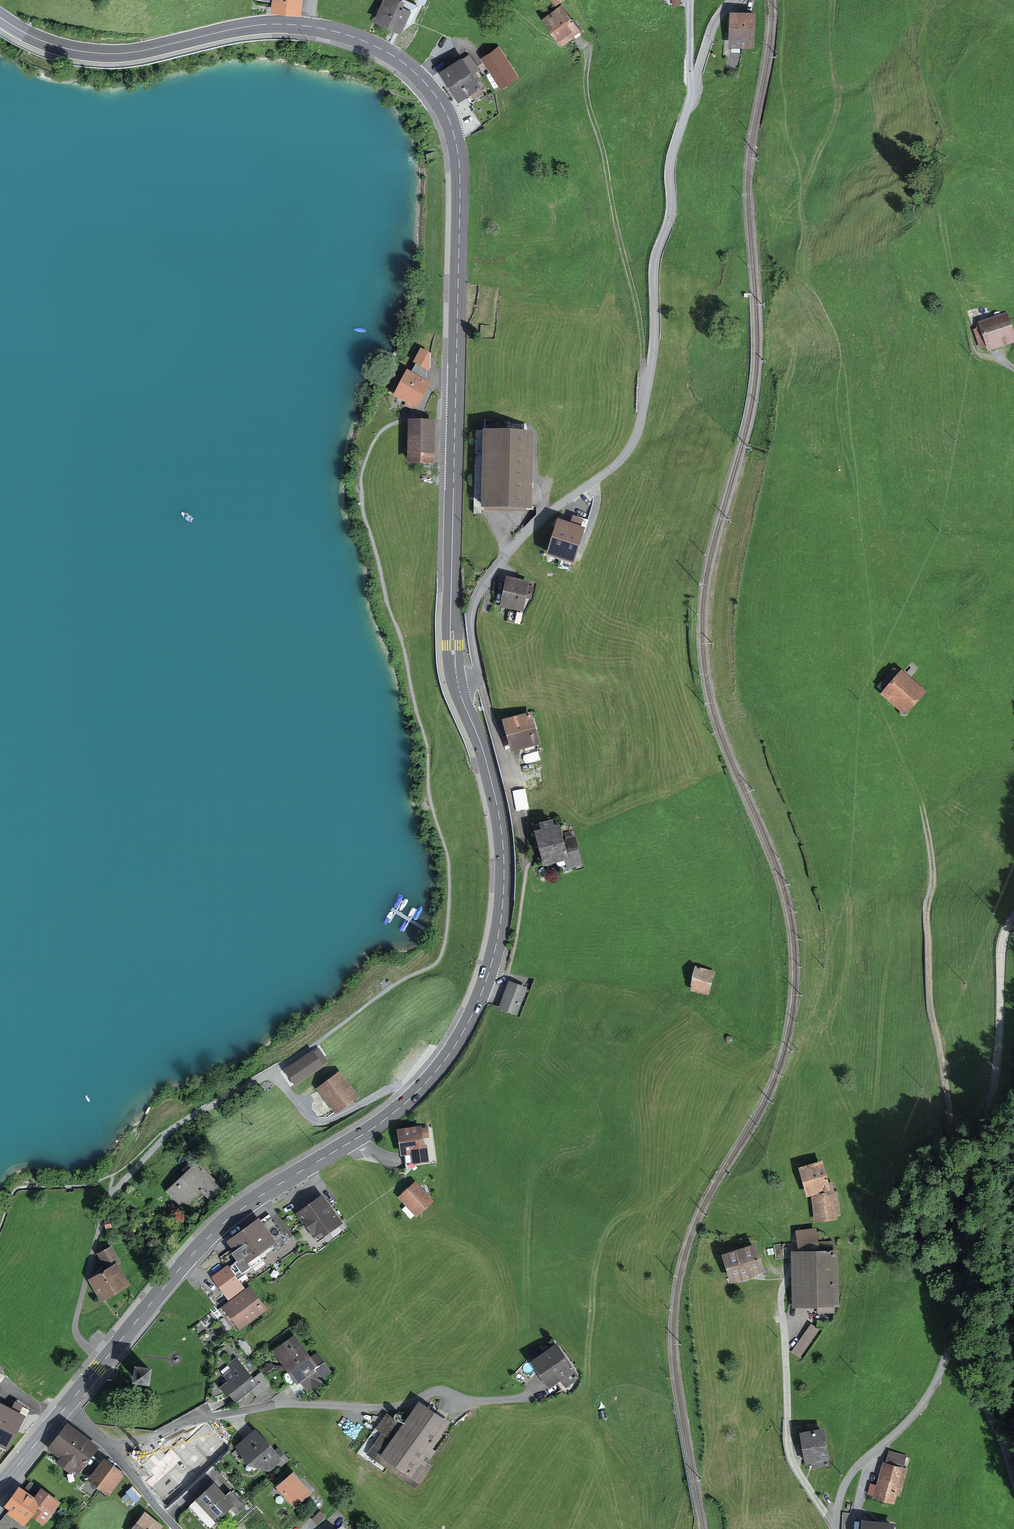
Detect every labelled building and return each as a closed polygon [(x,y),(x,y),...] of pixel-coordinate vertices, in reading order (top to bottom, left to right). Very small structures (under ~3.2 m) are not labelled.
[(275,8),(305,11),(306,0),(276,0),(275,8)] [(376,20),(400,31),(410,10),(402,6),(405,1),(403,0),(386,0),(376,20)] [(562,5),(542,19),(560,44),(580,30),(562,5)] [(732,13),(731,42),(737,42),(737,49),(753,50),(754,13),(732,13)] [(498,46),(482,57),(502,88),(518,77),(498,46)] [(462,58),(440,72),(458,100),(469,93),(473,100),(484,93),(462,58)] [(988,348),(1013,339),(1013,334),(1009,317),(981,326),(988,348)] [(422,348),(415,360),(425,367),(432,354),(422,348)] [(428,382),(407,370),(394,392),(415,404),(428,382)] [(432,422),(409,422),(408,464),(432,464),(432,422)] [(479,429),(478,506),(528,506),(528,430),(479,429)] [(561,517),(554,546),(584,554),(595,511),(578,507),(575,521),(561,517)] [(504,577),(497,604),(526,611),(532,584),(504,577)] [(900,673),(883,693),(905,711),(922,690),(900,673)] [(530,711),(501,720),(512,755),(541,746),(530,711)] [(537,754),(516,759),(522,786),(543,781),(537,754)] [(583,860),(574,828),(559,832),(556,821),(532,828),(541,864),(565,858),(567,864),(583,860)] [(696,960),(691,983),(710,988),(716,965),(696,960)] [(529,987),(510,979),(498,1007),(517,1016),(529,987)] [(290,1071),(297,1081),(318,1066),(310,1056),(290,1071)] [(358,1094),(340,1071),(320,1086),(338,1110),(358,1094)] [(425,1124),(398,1128),(401,1151),(412,1149),(414,1161),(429,1159),(425,1124)] [(819,1158),(794,1166),(802,1194),(827,1187),(819,1158)] [(220,1188),(198,1164),(170,1189),(184,1204),(201,1188),(210,1198),(220,1188)] [(417,1177),(401,1191),(421,1212),(436,1199),(417,1177)] [(839,1194),(814,1195),(814,1219),(839,1218),(839,1194)] [(322,1197),(300,1213),(318,1238),(340,1222),(322,1197)] [(273,1250),(287,1240),(269,1214),(255,1224),(272,1248),(273,1250)] [(229,1266),(236,1277),(263,1258),(261,1255),(272,1248),(255,1224),(232,1239),(237,1247),(232,1251),(238,1260),(229,1266)] [(798,1246),(792,1247),(794,1303),(843,1302),(840,1245),(821,1246),(820,1224),(797,1225),(798,1246)] [(751,1241),(719,1250),(727,1278),(759,1268),(751,1241)] [(99,1252),(104,1262),(117,1256),(112,1245),(99,1252)] [(115,1263),(91,1277),(103,1297),(127,1283),(115,1263)] [(236,1277),(229,1266),(214,1277),(231,1301),(225,1305),(240,1326),(264,1309),(249,1288),(246,1290),(236,1277)] [(292,1329),(273,1344),(299,1379),(318,1364),(292,1329)] [(554,1343),(533,1358),(553,1386),(574,1371),(554,1343)] [(243,1357),(225,1370),(245,1398),(271,1380),(262,1368),(255,1373),(243,1357)] [(136,1364),(134,1378),(148,1379),(150,1366),(136,1364)] [(0,1411),(0,1432),(15,1440),(29,1414),(5,1401),(0,1411)] [(446,1424),(417,1406),(404,1425),(389,1415),(367,1449),(416,1481),(430,1461),(424,1457),(446,1424)] [(282,1452),(255,1423),(232,1445),(259,1474),(282,1452)] [(96,1447),(68,1426),(52,1447),(63,1456),(59,1461),(71,1470),(75,1465),(79,1468),(96,1447)] [(821,1429),(802,1433),(807,1461),(812,1460),(813,1466),(827,1464),(821,1429)] [(911,1462),(887,1453),(873,1490),(897,1499),(911,1462)] [(122,1474),(105,1461),(92,1478),(108,1491),(122,1474)] [(294,1504),(309,1492),(294,1473),(279,1485),(294,1504)] [(209,1524),(232,1502),(211,1479),(187,1501),(209,1524)] [(37,1493),(20,1480),(7,1498),(27,1514),(35,1505),(46,1513),(60,1494),(45,1482),(37,1493)] [(856,1512),(855,1528),(891,1528),(891,1513),(856,1512)] [(146,1514),(134,1528),(158,1528),(160,1526),(146,1514)]
